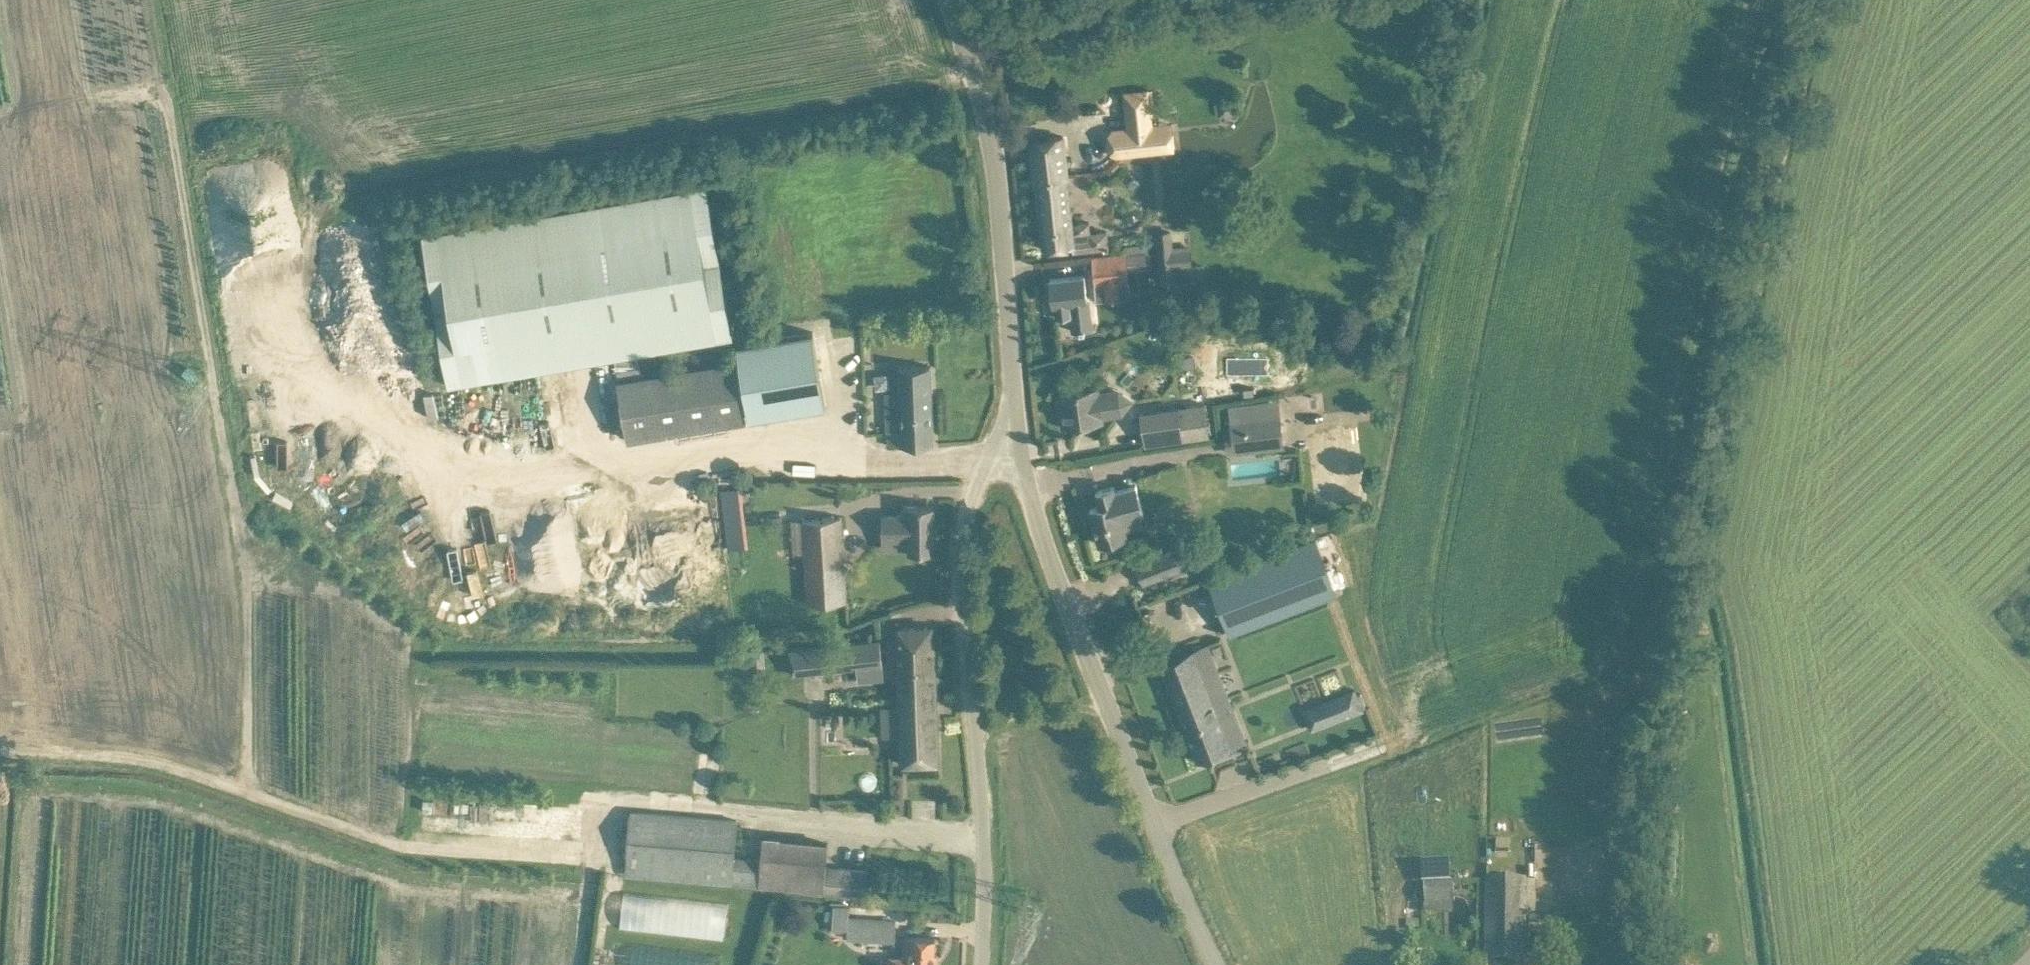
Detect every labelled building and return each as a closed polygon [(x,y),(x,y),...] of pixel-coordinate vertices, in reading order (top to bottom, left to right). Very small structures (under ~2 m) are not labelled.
[(1115,130),(1117,153),(1153,149),(1151,126),(1115,130)] [(1030,138),(1043,248),(1073,245),(1074,252),(1108,248),(1106,229),(1090,231),(1089,221),(1072,223),(1062,135),(1030,138)] [(1088,142),(1092,159),(1114,154),(1110,137),(1088,142)] [(423,232),(449,383),(733,334),(707,184),(423,232)] [(1156,230),(1159,270),(1175,269),(1174,269),(1192,268),(1190,244),(1173,245),(1171,229),(1156,230)] [(1093,257),(1095,286),(1129,283),(1125,254),(1093,257)] [(1046,281),(1048,295),(1052,295),(1053,303),(1055,302),(1057,316),(1089,313),(1084,275),(1050,279),(1050,281),(1046,281)] [(827,407),(814,333),(737,347),(750,421),(827,407)] [(614,358),(616,375),(640,373),(638,354),(628,355),(628,356),(614,358)] [(901,429),(888,430),(888,445),(933,443),(930,365),(898,366),(900,396),(886,397),(887,419),(900,418),(901,429)] [(1122,414),(1135,399),(1119,388),(1100,390),(1099,388),(1090,389),(1057,393),(1062,426),(1104,420),(1104,417),(1122,414)] [(1286,439),(1281,403),(1233,409),(1234,424),(1246,422),(1247,430),(1259,428),(1261,442),(1286,439)] [(1179,407),(1140,413),(1144,445),(1184,438),(1209,434),(1204,404),(1179,408),(1179,407)] [(1127,534),(1122,518),(1143,512),(1136,485),(1115,491),(1114,487),(1115,487),(1114,486),(1096,491),(1096,492),(1100,505),(1090,508),(1099,542),(1127,534)] [(883,535),(909,535),(909,550),(934,550),(933,504),(903,504),(903,514),(883,514),(883,535)] [(724,519),(729,550),(749,547),(745,516),(724,519)] [(791,551),(805,551),(808,602),(847,600),(841,516),(789,519),(791,551)] [(1209,579),(1229,632),(1336,591),(1315,538),(1209,579)] [(1135,563),(1143,584),(1203,561),(1195,541),(1135,563)] [(1246,551),(1233,556),(1236,565),(1249,560),(1246,551)] [(901,763),(939,762),(934,626),(896,627),(901,763)] [(879,639),(789,648),(789,650),(792,674),(792,675),(857,668),(858,681),(883,678),(882,665),(880,649),(879,640),(879,639)] [(1246,741),(1208,643),(1160,662),(1198,760),(1246,741)] [(1304,708),(1312,729),(1362,709),(1354,689),(1304,708)] [(825,866),(828,839),(762,833),(760,856),(735,854),(738,819),(631,811),(626,873),(733,882),(823,890),(865,894),(867,869),(825,866)] [(1497,841),(1497,850),(1510,851),(1510,842),(1510,840),(1497,840),(1497,841)] [(1526,867),(1526,876),(1535,876),(1535,867),(1526,867)] [(1485,960),(1523,960),(1524,880),(1485,880),(1485,960)] [(1452,884),(1425,885),(1425,905),(1453,904),(1452,884)] [(621,928),(725,940),(728,903),(625,891),(621,928)] [(847,937),(895,941),(897,921),(849,917),(849,903),(832,903),(831,929),(848,930),(847,937)] [(1529,933),(1557,934),(1557,914),(1530,914),(1529,933)] [(935,937),(904,935),(902,954),(887,953),(886,964),(937,964),(938,953),(934,952),(935,937)]
